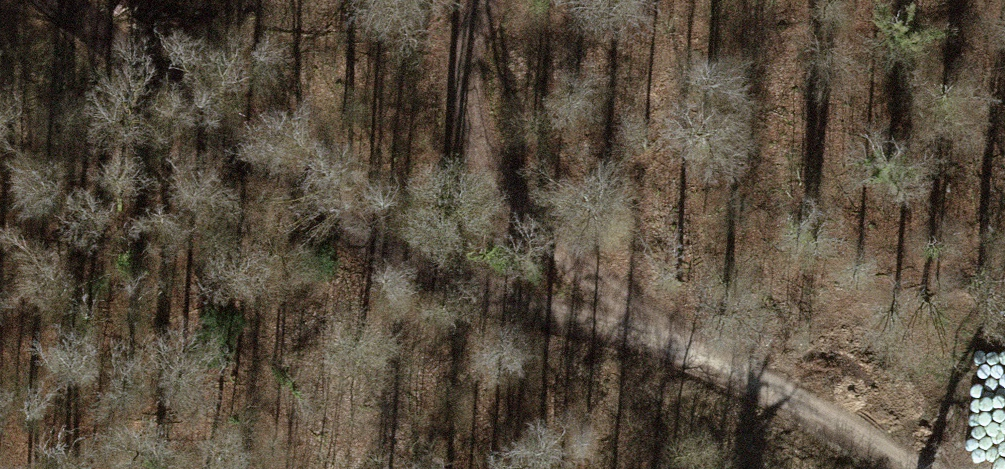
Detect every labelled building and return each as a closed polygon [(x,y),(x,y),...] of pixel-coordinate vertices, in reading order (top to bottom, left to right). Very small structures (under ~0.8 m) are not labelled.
[(975,433),(1004,434),(1004,359),(976,359),(975,433)]
